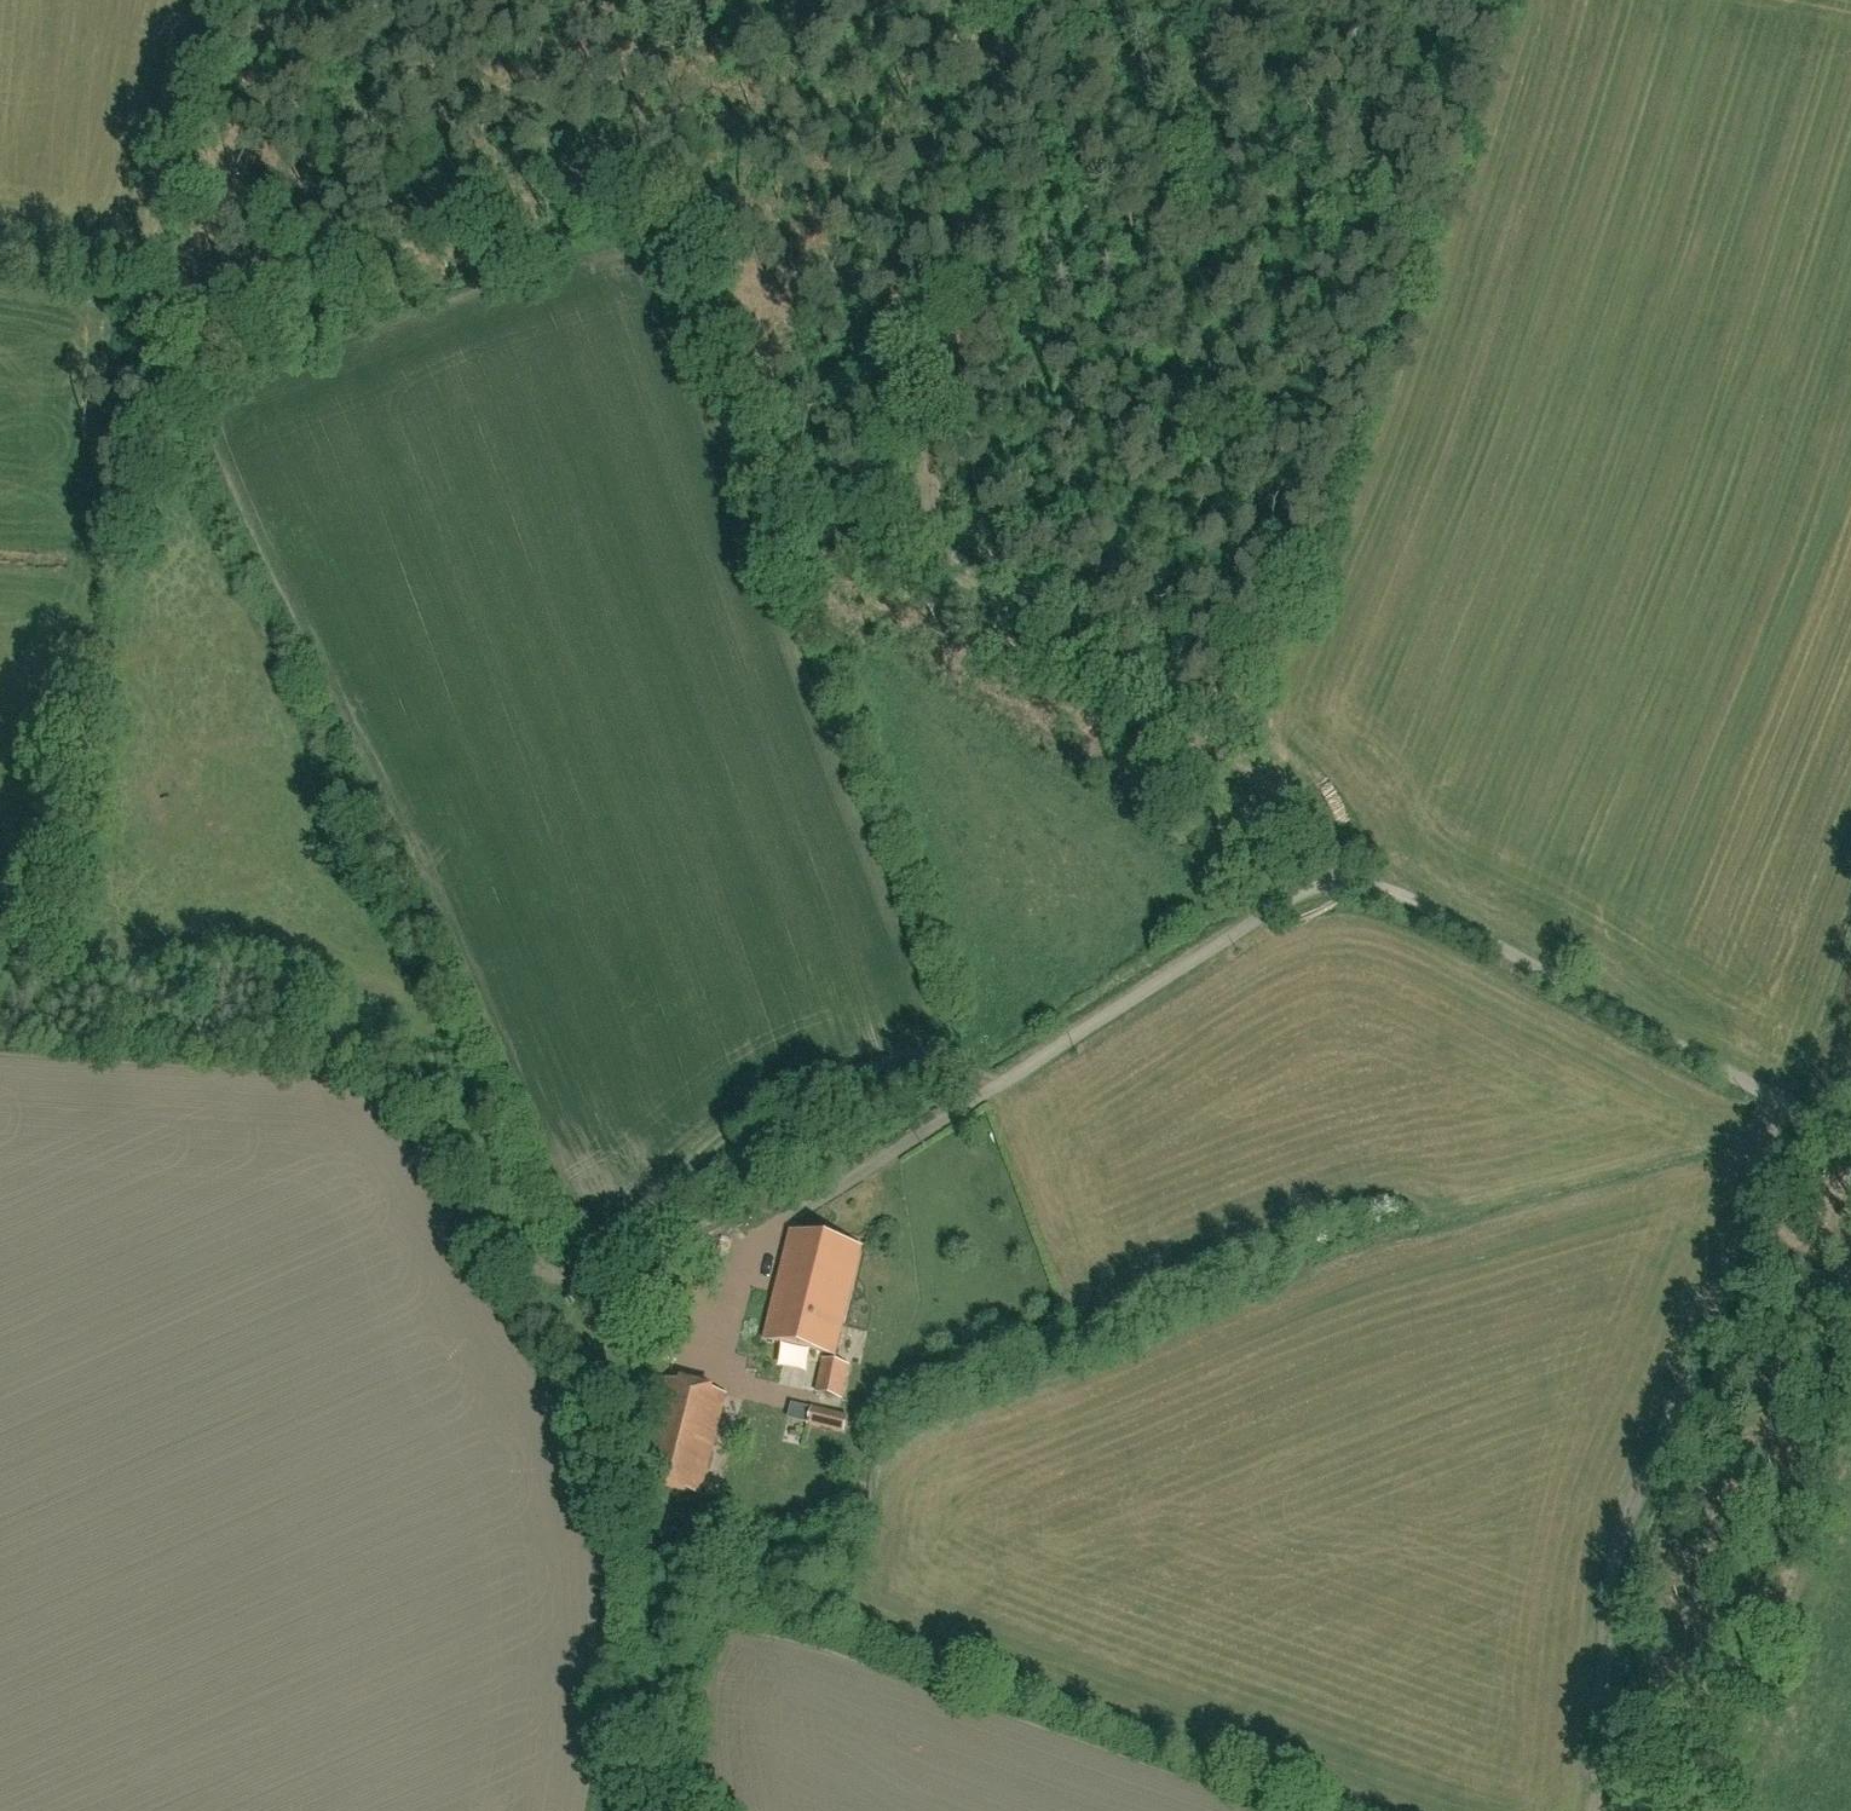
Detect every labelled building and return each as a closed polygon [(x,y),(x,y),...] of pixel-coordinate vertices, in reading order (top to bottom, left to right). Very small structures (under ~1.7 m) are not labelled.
[(786,1228),(785,1235),(760,1349),(820,1362),(814,1393),(852,1401),(858,1370),(840,1367),(866,1246),(786,1228)] [(668,1382),(648,1487),(705,1498),(724,1393),(668,1382)] [(855,1417),(805,1413),(803,1437),(853,1441),(855,1417)]
